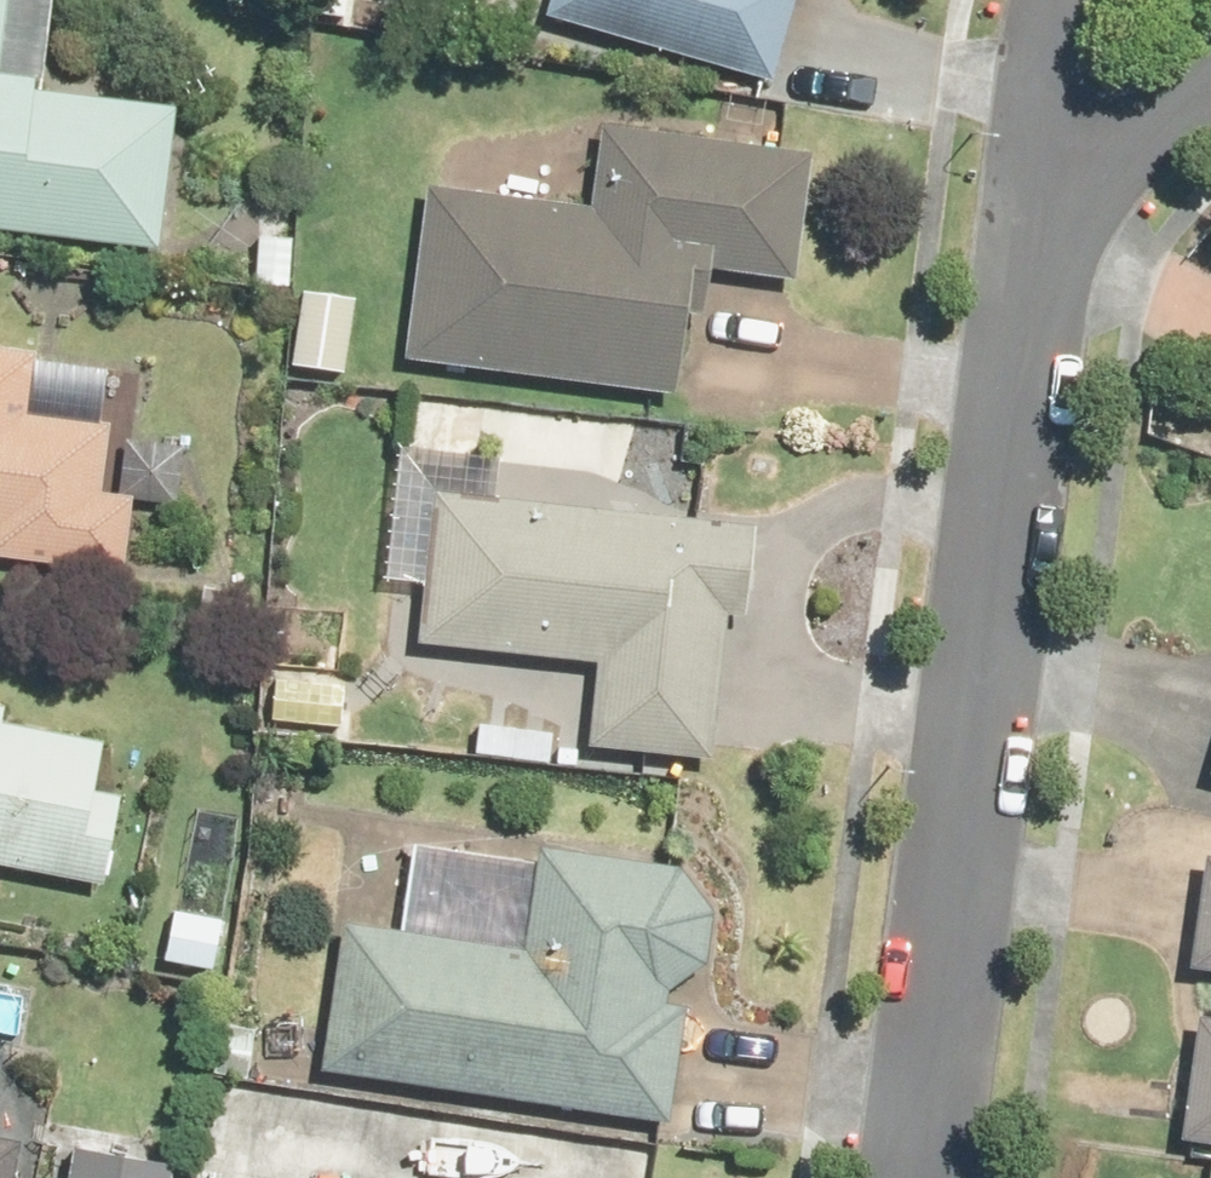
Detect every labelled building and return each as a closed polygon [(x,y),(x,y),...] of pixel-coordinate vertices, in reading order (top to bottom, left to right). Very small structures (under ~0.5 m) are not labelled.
[(754,70),(774,0),(542,0),(539,10),(754,70)] [(142,244),(159,109),(23,92),(25,77),(0,74),(0,226),(142,244)] [(415,182),(393,351),(657,384),(672,260),(785,274),(801,151),(590,125),(580,202),(415,182)] [(111,570),(119,498),(85,494),(94,418),(19,409),(26,348),(0,345),(0,557),(111,570)] [(581,658),(572,741),(699,754),(714,610),(731,612),(740,524),(419,490),(403,640),(581,658)] [(254,578),(194,570),(187,617),(247,626),(254,578)] [(325,730),(327,678),(260,675),(257,727),(325,730)] [(1191,769),(1210,775),(1210,703),(1191,769)] [(96,886),(114,795),(77,788),(86,743),(0,726),(0,868),(96,886)] [(323,916),(301,1070),(656,1123),(674,1001),(653,998),(655,987),(689,961),(696,910),(665,864),(523,843),(508,943),(323,916)] [(1194,860),(1177,966),(1210,971),(1210,863),(1194,860)] [(221,926),(156,911),(146,958),(211,972),(221,926)] [(1163,1139),(1210,1147),(1210,1012),(1210,1021),(1183,1016),(1163,1139)] [(255,1023),(205,1016),(196,1078),(246,1085),(255,1023)] [(14,1138),(0,1135),(0,1177),(6,1177),(14,1138)] [(51,1177),(157,1177),(159,1165),(56,1148),(51,1177)]
